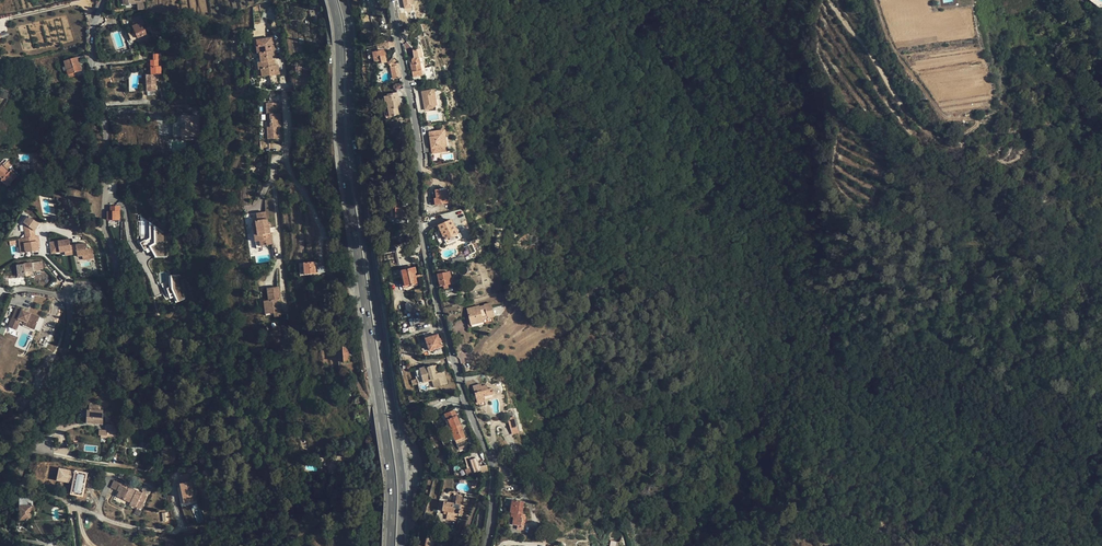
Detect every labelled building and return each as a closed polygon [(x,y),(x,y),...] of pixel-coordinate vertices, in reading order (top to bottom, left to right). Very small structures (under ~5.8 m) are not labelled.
[(403,8),(412,7),(411,0),(402,0),(403,8)] [(137,38),(147,34),(144,28),(143,29),(142,25),(145,24),(143,19),(140,21),(138,16),(131,19),(134,25),(132,26),(134,30),(132,31),(136,39),(137,38)] [(272,42),(271,38),(256,40),(257,46),(256,46),(257,53),(259,53),(260,57),(261,62),(257,62),(259,69),(261,69),(262,77),(270,75),(270,73),(275,72),(275,75),(279,74),(278,65),(275,65),(273,65),(272,60),(272,56),(276,55),(275,47),(273,47),(272,42)] [(383,43),(384,46),(385,49),(395,47),(394,41),(383,43)] [(426,75),(421,49),(412,51),(414,58),(413,58),(412,59),(411,60),(412,62),(412,65),(411,65),(410,65),(413,77),(426,75)] [(387,62),(384,50),(379,52),(379,51),(372,52),(374,62),(380,60),(381,63),(387,62)] [(156,75),(161,75),(161,64),(158,65),(158,59),(161,58),(161,54),(153,54),(153,60),(150,60),(150,62),(150,67),(151,75),(156,75)] [(83,73),(77,57),(64,61),(69,78),(83,73)] [(391,66),(396,61),(393,57),(387,63),(391,66)] [(399,65),(394,66),(391,67),(393,79),(401,77),(399,65)] [(157,91),(156,75),(151,75),(146,75),(146,91),(148,91),(154,91),(157,91)] [(431,90),(421,92),(425,110),(435,108),(431,90)] [(400,104),(397,93),(388,94),(388,96),(384,97),(387,110),(384,110),(386,120),(390,119),(390,116),(399,114),(397,108),(397,105),(400,104)] [(267,103),(267,114),(270,114),(270,121),(281,121),(280,113),(278,113),(278,103),(267,103)] [(281,127),(281,121),(270,121),(271,127),(268,127),(268,139),(279,139),(279,127),(281,127)] [(432,153),(442,152),(441,149),(447,149),(444,130),(434,131),(435,136),(430,137),(432,153)] [(1,165),(0,167),(0,177),(2,179),(9,185),(17,176),(11,170),(10,171),(9,172),(7,170),(1,165)] [(390,176),(391,186),(407,185),(407,176),(390,176)] [(435,205),(446,203),(449,203),(448,195),(447,195),(446,188),(435,190),(436,198),(434,198),(435,205)] [(405,213),(407,213),(407,207),(401,207),(401,203),(392,203),(393,217),(401,217),(401,219),(402,219),(402,220),(403,220),(404,220),(405,219),(405,218),(405,213)] [(119,219),(119,207),(111,207),(111,212),(107,212),(108,220),(113,220),(119,219)] [(266,219),(265,212),(256,213),(258,220),(252,221),(253,228),(256,228),(259,241),(259,246),(272,244),(269,228),(270,227),(271,226),(271,225),(270,223),(269,223),(267,222),(267,219),(266,219)] [(25,233),(26,238),(35,236),(34,230),(39,224),(29,216),(24,223),(25,233)] [(457,234),(451,219),(436,226),(442,240),(457,234)] [(159,256),(167,255),(167,234),(157,228),(157,244),(153,247),(159,256)] [(38,236),(35,236),(26,238),(19,239),(20,246),(25,246),(26,252),(39,250),(38,247),(38,244),(40,244),(38,236)] [(72,255),(71,247),(70,240),(50,243),(52,254),(65,252),(66,256),(72,255)] [(149,247),(145,240),(141,243),(146,249),(149,247)] [(71,247),(72,255),(77,254),(78,257),(83,256),(83,260),(94,258),(92,249),(87,249),(87,244),(71,247)] [(406,245),(396,247),(400,265),(410,263),(406,245)] [(32,262),(17,265),(18,277),(26,276),(25,272),(33,270),(32,262)] [(315,262),(303,263),(304,274),(316,273),(315,262)] [(401,270),(405,286),(417,283),(415,273),(416,272),(415,267),(410,268),(405,269),(401,270)] [(437,274),(440,286),(443,285),(447,284),(455,283),(454,277),(451,277),(450,272),(437,274)] [(173,298),(175,303),(185,299),(182,288),(181,275),(169,276),(170,288),(167,289),(170,299),(173,298)] [(279,306),(281,305),(278,286),(267,288),(268,300),(267,300),(268,313),(273,313),(280,312),(279,306)] [(414,312),(414,303),(405,304),(406,313),(414,312)] [(494,316),(491,303),(484,304),(484,305),(479,306),(467,309),(469,316),(470,325),(489,320),(488,318),(493,317),(494,316)] [(46,319),(16,307),(8,327),(14,329),(19,319),(21,319),(24,321),(36,326),(42,328),(46,319)] [(466,317),(468,328),(494,322),(493,317),(488,318),(489,320),(470,325),(469,316),(466,317)] [(417,330),(422,329),(419,317),(414,318),(417,330)] [(34,329),(36,326),(24,321),(23,325),(34,329)] [(439,339),(438,334),(425,338),(424,339),(420,340),(424,352),(429,351),(442,346),(440,341),(439,339)] [(447,384),(444,371),(438,373),(437,368),(434,368),(433,365),(427,367),(427,366),(414,370),(420,391),(447,384)] [(481,386),(473,388),(474,392),(477,403),(478,402),(485,401),(484,396),(493,394),(492,388),(488,389),(486,385),(481,386)] [(87,417),(86,423),(103,424),(103,418),(103,411),(96,410),(96,407),(92,407),(92,410),(87,409),(87,417)] [(466,440),(454,410),(444,414),(447,419),(446,420),(449,428),(450,427),(458,447),(459,447),(467,444),(469,443),(467,439),(466,440)] [(507,418),(510,429),(511,429),(516,427),(513,416),(507,418)] [(111,431),(99,430),(99,435),(101,435),(101,438),(109,438),(110,436),(116,436),(117,431),(115,431),(111,431)] [(505,440),(498,443),(502,450),(509,447),(505,440)] [(169,446),(162,446),(160,446),(160,448),(159,449),(158,450),(160,461),(168,460),(170,459),(169,446)] [(42,456),(50,457),(50,449),(43,449),(42,456)] [(58,468),(56,481),(71,483),(70,493),(83,495),(87,473),(58,468)] [(193,502),(187,473),(179,475),(180,483),(178,484),(182,504),(193,502)] [(110,488),(117,491),(120,483),(114,480),(110,488)] [(120,483),(117,491),(119,492),(117,496),(124,499),(124,497),(131,500),(130,502),(129,505),(135,508),(136,506),(140,509),(141,508),(142,509),(144,504),(143,504),(147,496),(142,494),(142,493),(120,483)] [(443,501),(442,510),(444,511),(447,511),(447,514),(446,519),(458,521),(459,514),(460,514),(461,514),(462,513),(463,512),(463,511),(462,510),(461,509),(460,509),(462,496),(457,495),(455,503),(443,501)] [(523,501),(512,500),(510,512),(511,512),(516,513),(516,517),(515,525),(517,525),(517,529),(523,530),(525,514),(521,514),(523,501)] [(31,505),(19,506),(19,512),(19,520),(31,519),(31,511),(31,505)] [(428,531),(425,545),(433,545),(436,532),(428,531)]
